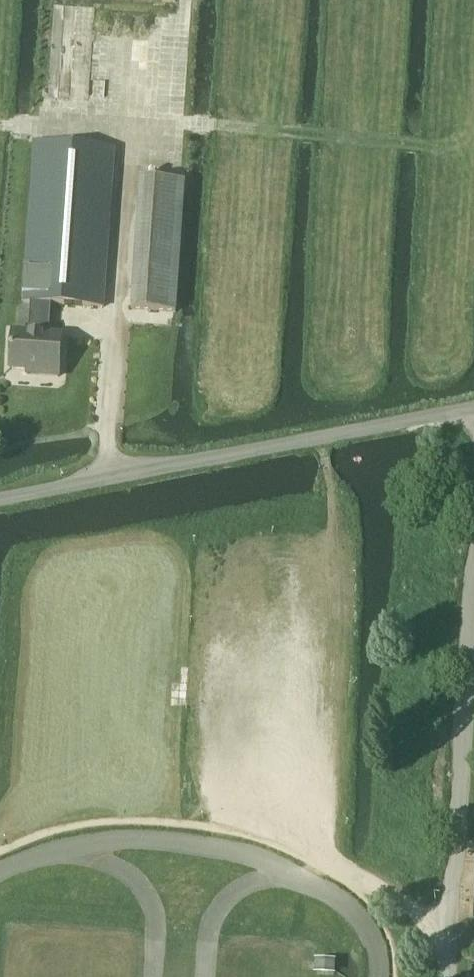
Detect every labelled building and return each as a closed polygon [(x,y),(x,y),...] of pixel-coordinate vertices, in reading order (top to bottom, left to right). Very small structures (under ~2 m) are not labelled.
[(12,334),(10,370),(39,372),(38,376),(58,377),(61,337),(48,336),(50,304),(103,308),(114,149),(34,143),(22,302),(30,303),(28,335),(12,334)] [(140,180),(131,310),(175,313),(184,183),(140,180)] [(316,961),(316,971),(333,972),(333,962),(316,961)]
